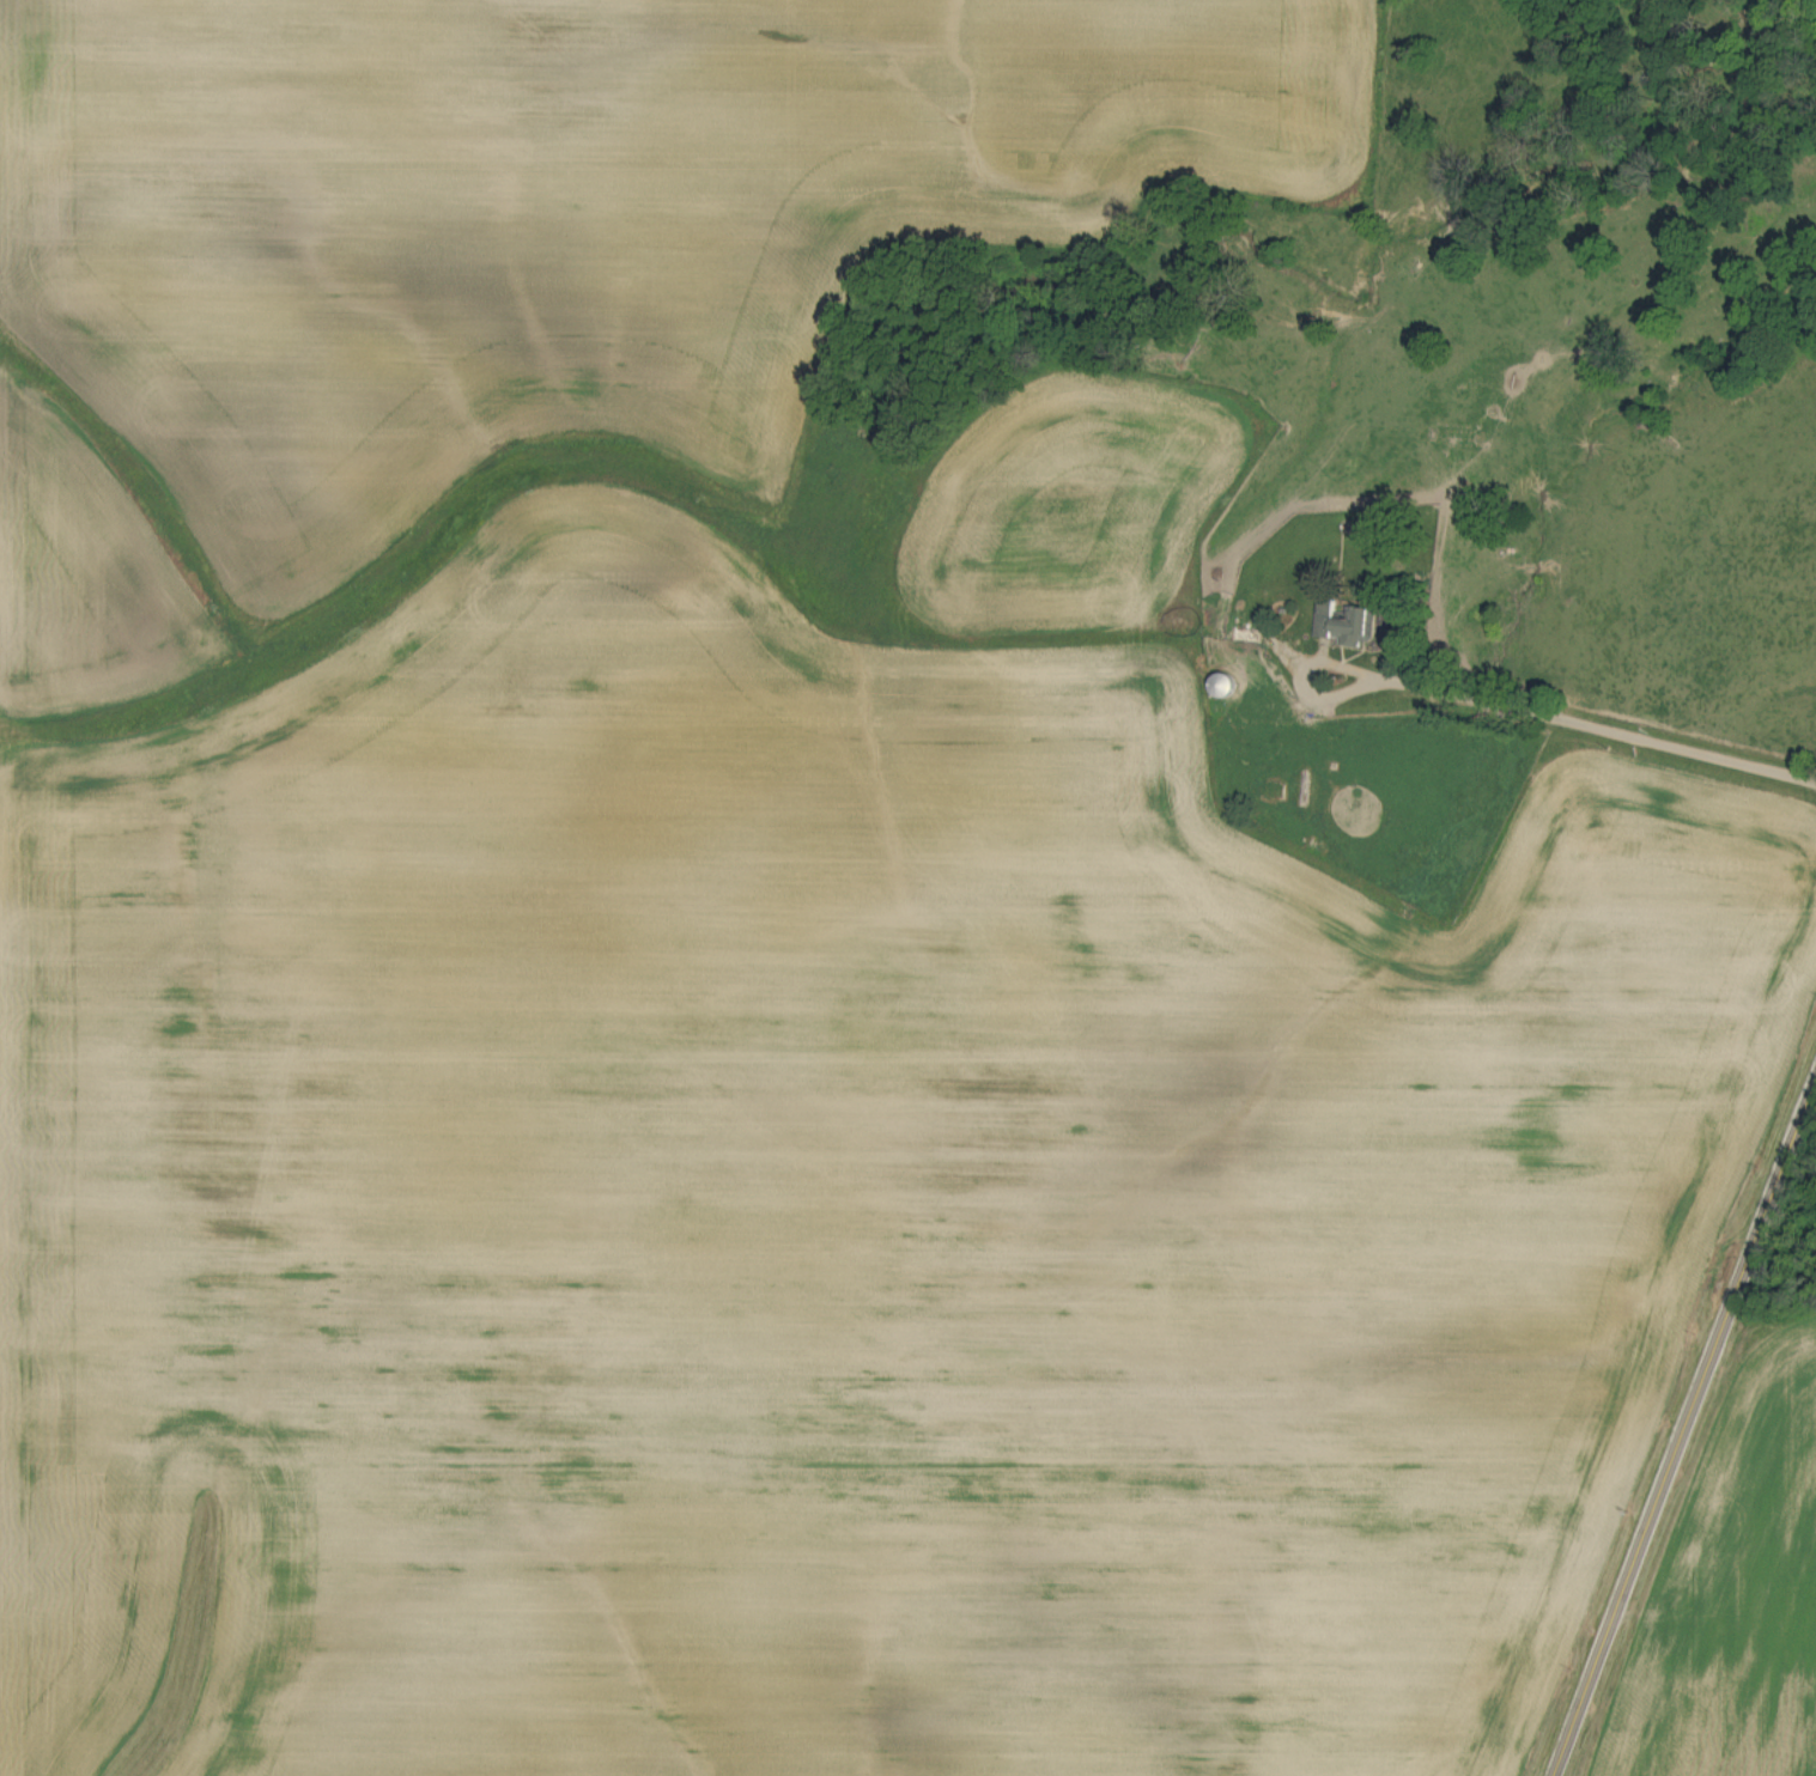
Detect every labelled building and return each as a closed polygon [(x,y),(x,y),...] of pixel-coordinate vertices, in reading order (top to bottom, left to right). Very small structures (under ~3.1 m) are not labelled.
[(1343,603),(1323,600),(1319,638),(1343,641),(1342,647),(1366,649),(1367,644),(1378,645),(1382,611),(1355,608),(1354,617),(1342,615),(1343,603)] [(1267,633),(1240,630),(1238,642),(1265,646),(1267,633)] [(1242,697),(1242,676),(1219,675),(1219,697),(1242,697)]
